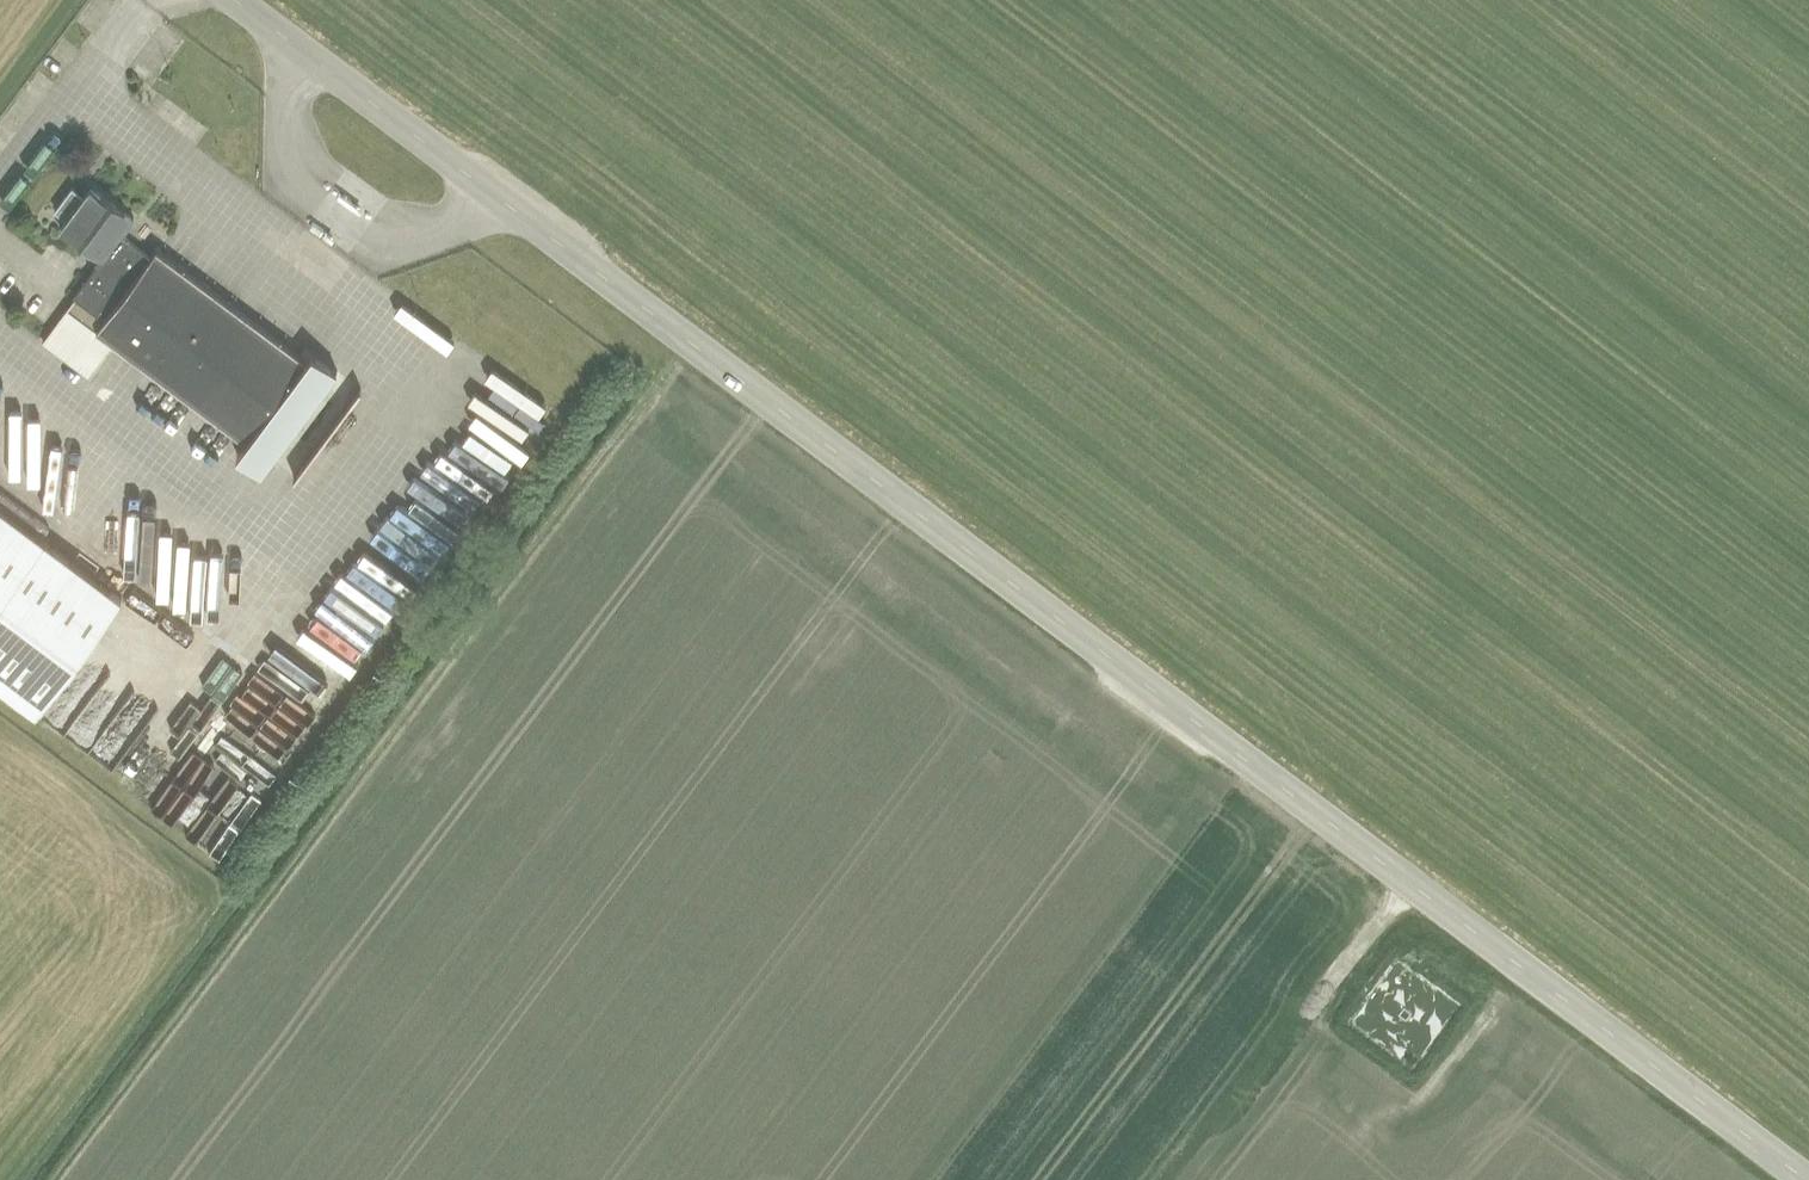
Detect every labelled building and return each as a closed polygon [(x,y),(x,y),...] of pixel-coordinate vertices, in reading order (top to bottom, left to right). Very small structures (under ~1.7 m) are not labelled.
[(73,186),(55,210),(68,219),(61,228),(102,258),(74,297),(105,320),(98,329),(114,342),(115,342),(247,440),(237,453),(263,472),(338,370),(305,346),(300,354),(156,248),(151,255),(121,234),(134,217),(92,186),(85,195),(73,186)] [(336,245),(340,239),(327,230),(322,235),(336,245)] [(67,307),(60,316),(107,351),(114,342),(98,329),(67,307)] [(51,330),(44,340),(90,374),(97,365),(51,330)] [(497,494),(556,405),(463,344),(429,395),(472,424),(468,429),(460,423),(439,455),(497,494)] [(312,629),(363,666),(423,582),(427,586),(488,501),(431,461),(312,629)] [(123,597),(0,506),(0,683),(38,711),(123,597)] [(336,707),(345,688),(310,672),(319,654),(299,644),(281,682),(336,707)] [(206,845),(228,853),(307,748),(303,726),(289,722),(285,733),(274,735),(270,748),(253,736),(250,736),(252,752),(245,749),(223,733),(215,744),(207,741),(160,705),(127,748),(125,733),(101,737),(94,746),(92,753),(162,805),(177,803),(175,788),(188,770),(207,776),(200,795),(184,798),(199,809),(200,810),(195,824),(203,829),(206,845)]
